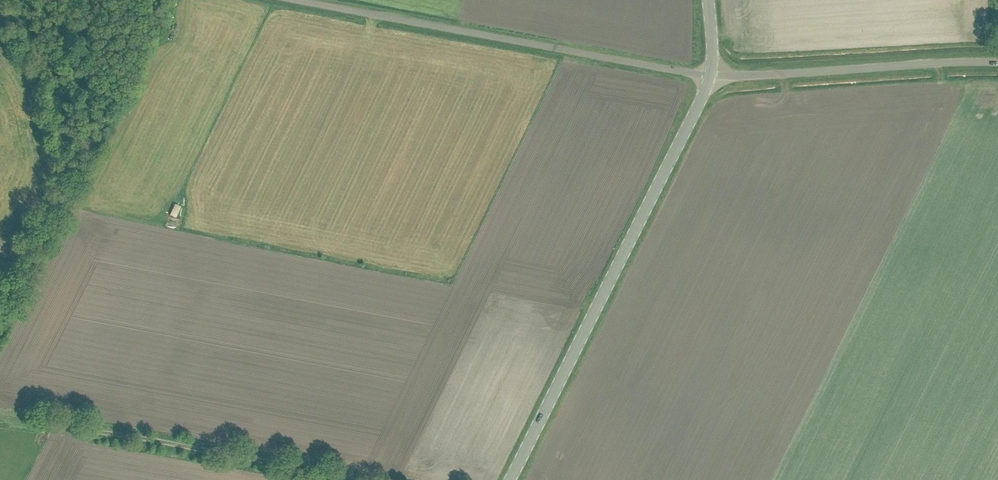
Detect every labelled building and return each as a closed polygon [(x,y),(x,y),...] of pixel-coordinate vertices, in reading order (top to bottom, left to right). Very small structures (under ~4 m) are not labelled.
[(170,222),(176,224),(181,212),(175,210),(170,222)]
